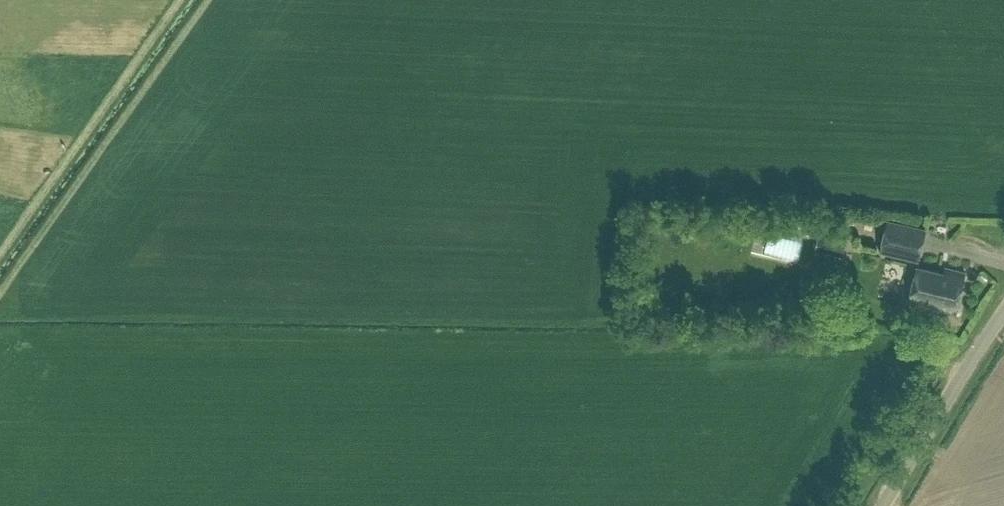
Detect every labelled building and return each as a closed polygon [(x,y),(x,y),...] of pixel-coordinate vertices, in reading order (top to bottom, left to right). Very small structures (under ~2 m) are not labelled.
[(925,229),(885,220),(878,250),(917,260),(925,229)] [(966,272),(945,267),(944,273),(922,268),(914,302),(956,312),(966,272)]
